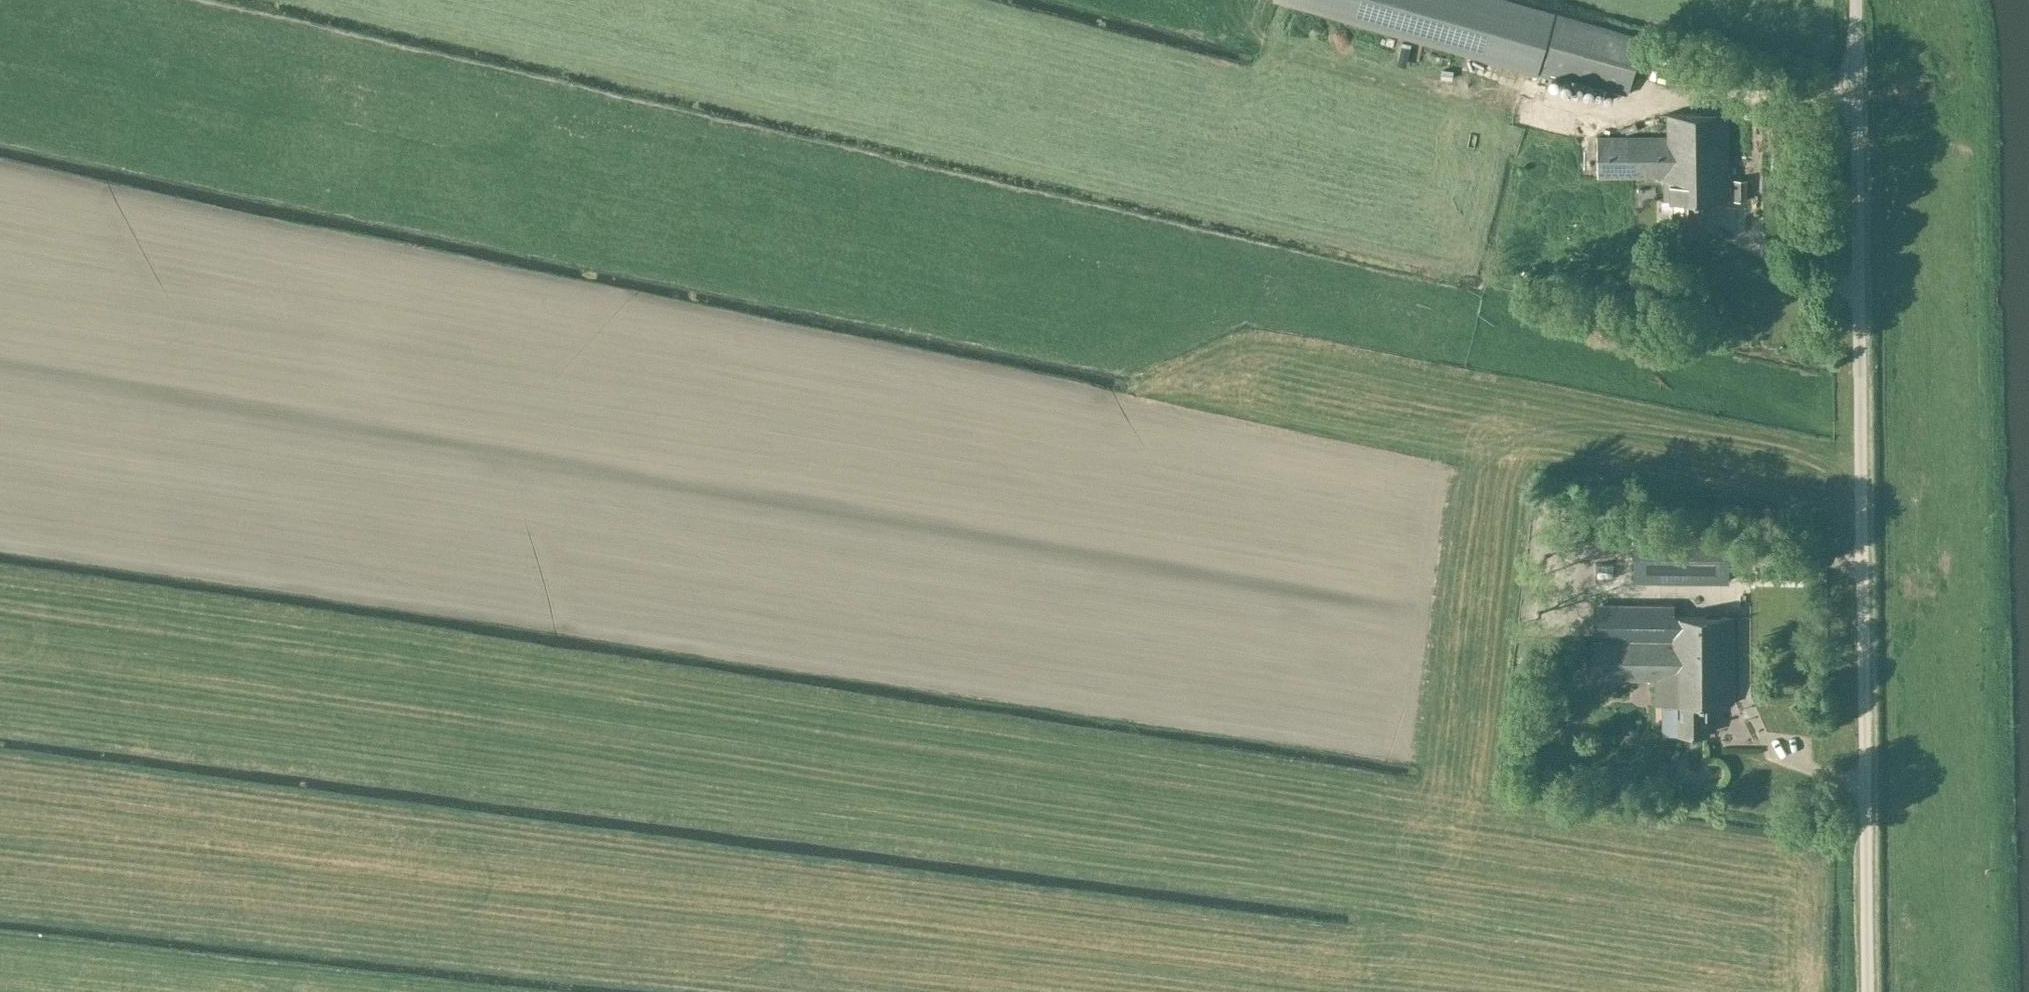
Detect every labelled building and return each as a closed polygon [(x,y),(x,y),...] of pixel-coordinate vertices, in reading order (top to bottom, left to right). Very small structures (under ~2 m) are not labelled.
[(1551,71),(1627,93),(1643,38),(1555,12),(1512,0),(1275,0),(1549,77),(1551,71)] [(1728,201),(1728,114),(1664,113),(1665,137),(1597,138),(1597,176),(1665,175),(1665,202),(1675,202),(1675,232),(1701,232),(1701,201),(1728,201)] [(1747,200),(1747,179),(1734,179),(1734,200),(1747,200)] [(1619,507),(1598,507),(1599,549),(1621,548),(1619,507)] [(1634,525),(1634,580),(1728,580),(1728,526),(1634,525)] [(1674,615),(1673,605),(1602,605),(1603,678),(1670,677),(1671,703),(1680,703),(1680,734),(1707,734),(1707,703),(1734,702),(1733,615),(1674,615)]
